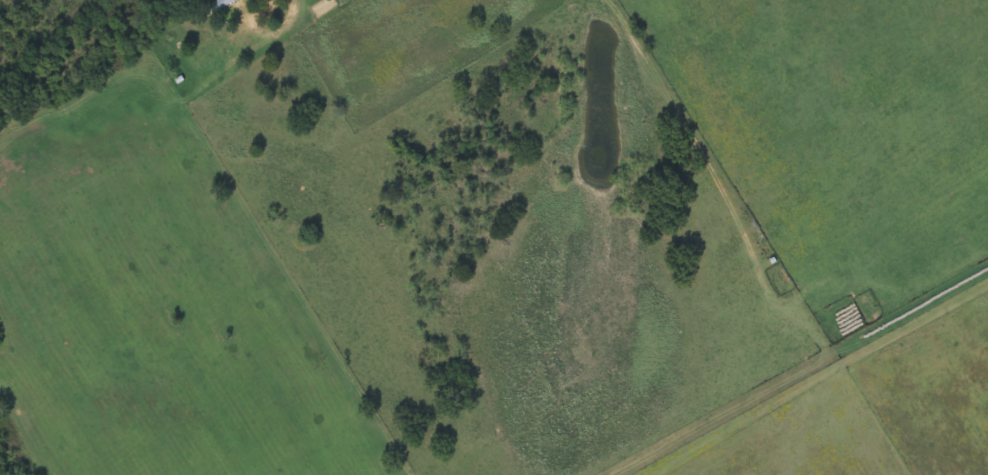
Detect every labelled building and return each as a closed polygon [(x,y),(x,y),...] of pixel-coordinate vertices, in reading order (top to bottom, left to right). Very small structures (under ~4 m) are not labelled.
[(212,14),(242,0),(218,0),(208,5),(212,14)]
